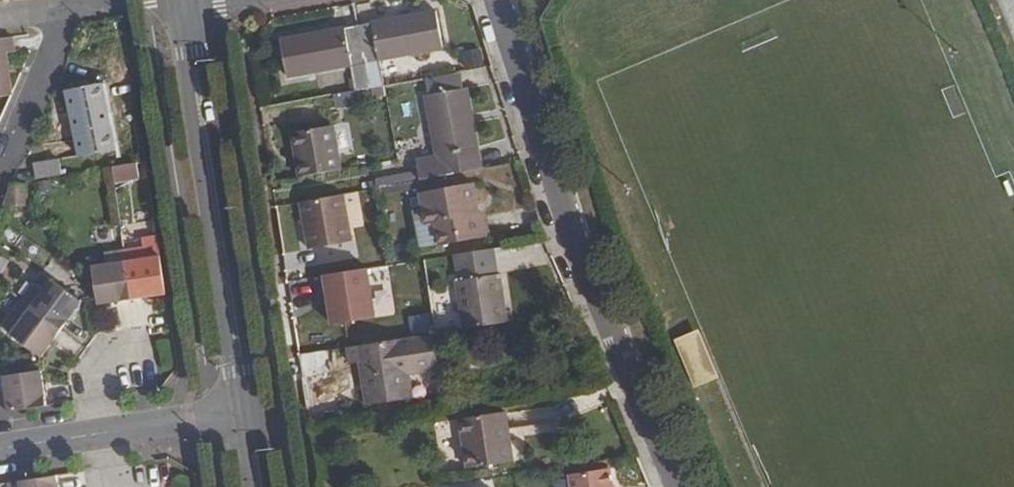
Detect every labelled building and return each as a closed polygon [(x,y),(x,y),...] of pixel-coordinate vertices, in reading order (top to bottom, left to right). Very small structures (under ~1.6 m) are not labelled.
[(436,11),(280,40),(287,78),(352,66),(356,91),(370,89),(384,86),(379,61),(443,49),(436,11)] [(0,38),(0,97),(12,95),(6,53),(15,52),(13,37),(0,38)] [(464,69),(483,64),(479,48),(460,53),(464,69)] [(428,79),(431,95),(460,89),(458,74),(428,79)] [(105,99),(111,98),(108,84),(102,85),(102,84),(65,91),(69,112),(54,115),(57,127),(71,125),(73,134),(68,135),(73,158),(96,154),(92,135),(111,131),(105,99)] [(436,157),(416,160),(418,173),(420,181),(482,170),(481,165),(467,88),(460,89),(431,95),(425,96),(436,157)] [(333,126),(292,133),(300,178),(341,170),(333,126)] [(41,146),(31,148),(36,180),(60,175),(58,160),(44,162),(41,146)] [(481,165),(482,170),(513,164),(513,159),(481,165)] [(112,165),(114,181),(138,177),(135,162),(112,165)] [(420,181),(418,173),(378,180),(379,188),(420,181)] [(474,183),(420,193),(423,209),(412,211),(420,250),(438,246),(487,236),(482,212),(478,213),(474,183)] [(4,185),(5,207),(25,206),(25,184),(4,185)] [(298,203),(307,249),(350,241),(341,195),(298,203)] [(104,253),(106,264),(92,266),(98,305),(167,295),(161,256),(146,258),(145,247),(104,253)] [(461,281),(456,282),(464,330),(508,323),(500,275),(498,275),(494,250),(457,255),(461,281)] [(327,293),(332,325),(375,318),(368,269),(319,276),(322,294),(327,293)] [(17,323),(9,335),(41,358),(82,302),(50,279),(42,290),(33,283),(8,317),(17,323)] [(312,279),(289,282),(292,305),(315,302),(312,279)] [(696,333),(676,342),(695,386),(715,379),(696,333)] [(435,334),(347,348),(350,364),(362,362),(367,389),(364,389),(367,405),(413,399),(408,373),(439,369),(435,334)] [(46,406),(41,371),(3,377),(5,392),(0,392),(0,414),(46,406)] [(506,412),(460,420),(468,469),(513,462),(506,412)] [(570,475),(572,486),(613,486),(610,469),(570,475)] [(57,475),(7,483),(8,486),(59,486),(57,475)]
